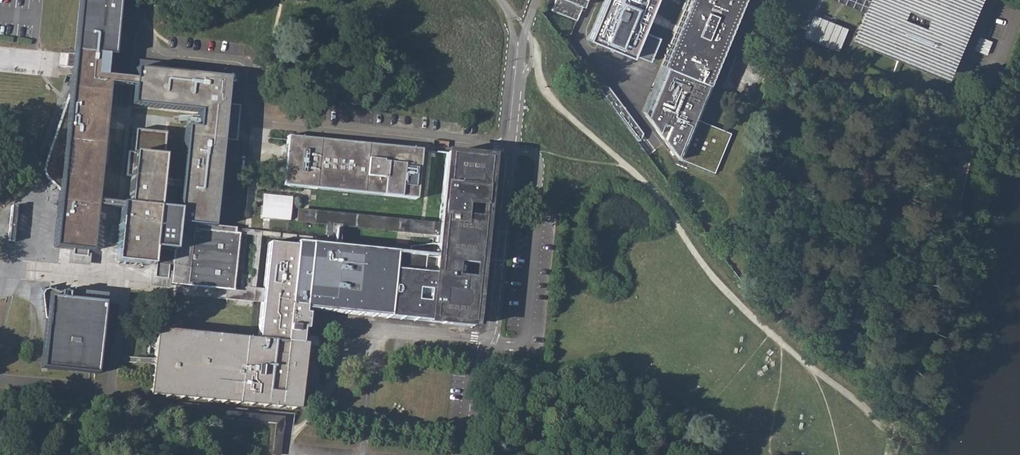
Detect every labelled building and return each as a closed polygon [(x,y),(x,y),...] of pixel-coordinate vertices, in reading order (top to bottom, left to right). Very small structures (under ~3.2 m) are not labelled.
[(91,250),(95,208),(95,200),(107,83),(108,77),(104,77),(106,55),(112,56),(118,0),(79,0),(73,52),(72,61),(71,73),(68,100),(60,122),(49,151),(45,164),(44,170),(47,177),(52,182),(60,189),(58,211),(55,246),(70,248),(68,262),(78,263),(89,264),(91,250)] [(551,10),(576,20),(582,6),(588,9),(591,0),(555,0),(551,10)] [(588,41),(632,59),(656,0),(604,0),(588,41)] [(645,116),(650,121),(674,154),(675,153),(679,155),(678,158),(714,173),(730,133),(695,118),(694,121),(689,119),(690,116),(704,83),(704,82),(717,49),(727,27),(738,0),(693,0),(645,116)] [(727,27),(717,49),(722,51),(743,0),(738,0),(727,27)] [(806,3),(845,19),(862,26),(873,0),(799,0),(806,3)] [(944,75),(975,0),(873,0),(862,26),(857,39),(944,75)] [(804,37),(840,50),(848,27),(813,14),(804,37)] [(717,49),(704,82),(709,84),(722,89),(735,57),(722,51),(717,49)] [(136,58),(135,69),(168,72),(169,62),(136,58)] [(200,117),(199,120),(236,123),(238,106),(224,105),(227,78),(168,72),(135,69),(134,80),(134,86),(132,105),(200,112),(200,117)] [(108,77),(107,83),(134,86),(134,80),(108,77)] [(709,84),(704,82),(704,83),(690,116),(689,119),(694,121),(695,118),(709,84)] [(236,123),(199,120),(198,129),(186,127),(185,136),(181,181),(180,187),(178,207),(177,220),(212,223),(219,156),(221,140),(235,141),(236,123)] [(120,215),(116,261),(154,265),(153,282),(161,283),(171,284),(172,267),(174,250),(177,220),(178,207),(161,206),(163,185),(163,179),(165,159),(167,135),(138,132),(136,152),(129,152),(127,175),(133,176),(131,203),(122,202),(121,211),(120,215)] [(420,150),(288,136),(288,139),(286,155),(283,185),(415,199),(420,150)] [(261,306),(307,310),(402,319),(473,327),(482,235),(490,157),(446,153),(439,225),(438,232),(438,236),(437,243),(409,247),(408,254),(401,253),(395,252),(334,246),(329,246),(324,245),(296,242),(295,246),(268,243),(263,290),(262,296),(262,302),(261,306)] [(181,181),(163,179),(163,185),(180,187),(181,181)] [(291,208),(292,196),(263,194),(261,219),(290,221),(291,208)] [(121,211),(122,202),(95,200),(95,208),(121,211)] [(16,206),(11,206),(8,241),(13,242),(16,206)] [(438,236),(439,225),(291,208),(290,221),(326,224),(336,225),(398,232),(411,233),(438,236)] [(212,227),(212,223),(177,220),(174,250),(172,267),(171,284),(184,285),(227,290),(234,290),(239,234),(211,231),(211,228),(212,227)] [(336,225),(326,224),(325,238),(325,243),(324,245),(334,246),(336,225)] [(325,238),(212,227),(211,228),(211,231),(239,234),(254,236),(260,236),(325,243),(325,238)] [(411,233),(398,232),(395,252),(408,254),(409,247),(411,233)] [(260,236),(254,236),(249,288),(245,287),(244,291),(243,300),(262,302),(262,296),(263,290),(254,289),(260,236)] [(45,290),(42,294),(44,306),(47,319),(41,368),(93,373),(96,373),(103,302),(104,293),(75,290),(68,289),(67,292),(60,292),(49,288),(45,290)] [(243,300),(244,291),(234,290),(227,290),(226,298),(243,300)] [(305,324),(307,310),(261,306),(258,341),(158,331),(151,393),(297,408),(303,349),(305,324)]
